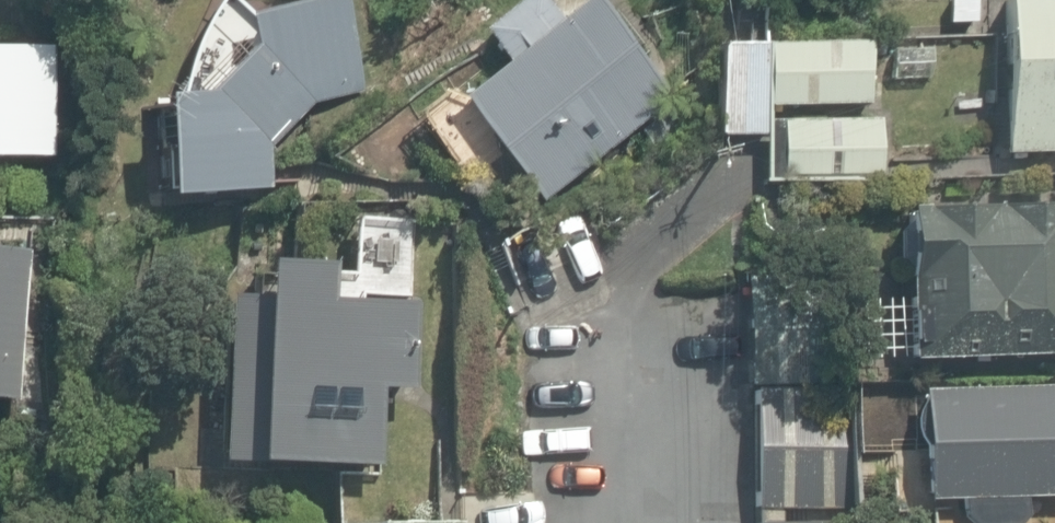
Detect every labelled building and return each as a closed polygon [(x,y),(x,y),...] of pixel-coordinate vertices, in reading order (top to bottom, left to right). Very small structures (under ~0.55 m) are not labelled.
[(882,80),(956,82),(958,0),(884,0),(882,80)] [(976,162),(1054,159),(1054,0),(971,0),(976,162)] [(337,3),(156,40),(169,101),(124,110),(145,213),(282,185),(267,109),(355,91),(337,3)] [(539,32),(515,5),(471,44),(495,71),(451,109),(539,208),(656,104),(569,5),(539,32)] [(873,44),(753,46),(755,182),(876,180),(873,44)] [(34,172),(35,52),(0,51),(0,171),(34,172)] [(889,207),(888,296),(846,295),(845,359),(1050,362),(1051,296),(1054,296),(1054,243),(1052,243),(1053,210),(889,207)] [(211,283),(207,466),(362,469),(363,399),(401,400),(404,242),(257,238),(256,284),(211,283)] [(0,254),(0,412),(3,412),(13,255),(0,254)] [(909,506),(949,506),(949,522),(1015,522),(1014,505),(1054,504),(1054,386),(907,387),(909,506)] [(751,387),(747,522),(847,522),(851,390),(751,387)]
